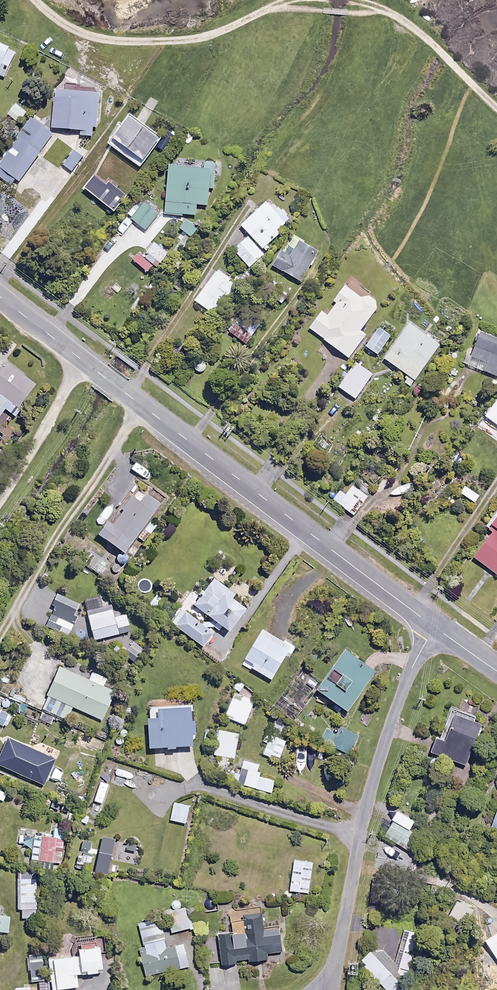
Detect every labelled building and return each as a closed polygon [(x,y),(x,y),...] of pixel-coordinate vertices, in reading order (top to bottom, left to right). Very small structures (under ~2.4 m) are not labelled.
[(0,42),(0,78),(6,81),(19,51),(0,42)] [(102,93),(59,89),(55,128),(85,131),(84,136),(99,137),(102,93)] [(29,112),(17,103),(9,114),(21,123),(29,112)] [(164,138),(132,115),(111,144),(143,167),(164,138)] [(33,117),(0,161),(0,176),(13,186),(18,178),(22,181),(57,135),(33,117)] [(85,158),(75,151),(65,163),(74,171),(85,158)] [(215,163),(206,162),(205,170),(173,166),(167,212),(198,216),(199,204),(210,205),(215,163)] [(127,196),(96,177),(87,191),(107,202),(99,215),(111,222),(127,196)] [(277,210),(269,202),(244,226),(265,249),(276,239),(274,237),(292,219),(281,207),(277,210)] [(160,214),(146,203),(135,219),(149,229),(160,214)] [(266,255),(250,237),(236,250),(251,268),(266,255)] [(321,253),(297,238),(291,240),(276,265),(303,282),(321,253)] [(172,254),(155,241),(143,256),(160,269),(172,254)] [(241,284),(220,269),(196,301),(217,316),(241,284)] [(364,298),(347,286),(336,301),(339,303),(330,316),(324,311),(312,328),(351,358),(368,335),(362,331),(382,304),(367,293),(364,298)] [(263,323),(245,310),(230,331),(248,344),(263,323)] [(441,346),(412,324),(388,358),(409,373),(403,381),(412,387),(441,346)] [(393,336),(381,327),(368,346),(380,355),(393,336)] [(484,333),(470,365),(496,376),(496,338),(484,333)] [(8,362),(0,372),(0,392),(3,394),(0,397),(0,420),(8,409),(16,415),(38,384),(8,362)] [(375,375),(358,362),(340,386),(357,399),(375,375)] [(371,495),(355,483),(347,494),(342,489),(335,499),(356,515),(371,495)] [(414,497),(414,485),(399,485),(390,491),(390,497),(414,497)] [(158,500),(161,497),(155,493),(153,496),(142,488),(136,497),(134,495),(126,506),(129,508),(117,525),(112,521),(102,535),(127,553),(139,537),(146,542),(157,526),(151,521),(163,504),(158,500)] [(495,527),(494,535),(478,557),(496,572),(496,523),(495,527)] [(237,594),(214,577),(191,610),(200,616),(204,611),(213,618),(210,622),(220,630),(224,625),(232,631),(249,609),(234,598),(237,594)] [(168,598),(159,591),(149,602),(158,610),(168,598)] [(84,604),(61,595),(48,626),(70,636),(84,604)] [(215,633),(183,609),(173,622),(205,646),(215,633)] [(116,617),(114,610),(89,616),(93,629),(88,630),(91,641),(132,631),(128,614),(116,617)] [(296,647),(266,629),(247,662),(276,680),(296,647)] [(350,650),(321,689),(352,712),(381,672),(350,650)] [(89,680),(62,668),(44,709),(69,720),(74,706),(105,719),(116,692),(105,687),(109,678),(93,671),(89,680)] [(256,701),(237,693),(227,716),(247,724),(256,701)] [(5,697),(0,710),(0,711),(9,715),(15,702),(5,697)] [(193,698),(154,700),(156,748),(202,746),(200,721),(197,721),(197,707),(193,707),(193,698)] [(474,716),(459,710),(447,741),(437,737),(431,751),(466,765),(482,724),(472,720),(474,716)] [(289,722),(278,718),(264,754),(281,760),(288,741),(282,739),(289,722)] [(361,736),(348,729),(341,742),(354,749),(361,736)] [(241,734),(222,730),(217,755),(236,758),(241,734)] [(4,755),(0,766),(0,773),(44,791),(49,780),(36,774),(40,764),(24,757),(22,762),(4,755)] [(263,765),(246,760),(243,769),(250,771),(246,785),(274,793),(277,781),(260,776),(263,765)] [(111,784),(101,781),(95,800),(104,803),(111,784)] [(306,791),(288,784),(284,794),(303,801),(306,791)] [(193,805),(176,802),(173,820),(189,823),(193,805)] [(418,821),(398,810),(393,819),(412,831),(418,821)] [(94,816),(84,812),(80,822),(90,826),(94,816)] [(67,824),(52,822),(50,835),(19,832),(18,842),(27,843),(26,848),(34,849),(33,860),(63,863),(67,824)] [(116,839),(104,837),(97,872),(109,875),(116,839)] [(142,845),(131,841),(127,851),(139,855),(142,845)] [(94,852),(79,850),(78,863),(92,865),(94,852)] [(315,862),(296,860),(292,890),(311,893),(315,862)] [(38,873),(22,873),(23,909),(38,909),(38,873)] [(471,910),(457,903),(450,916),(465,923),(471,910)] [(10,932),(12,916),(2,915),(3,905),(0,905),(0,931),(10,932)] [(196,927),(191,908),(168,913),(173,933),(196,927)] [(267,929),(266,909),(247,910),(248,933),(222,934),(223,962),(271,960),(271,953),(285,952),(284,928),(267,929)] [(163,918),(141,923),(148,953),(144,954),(148,976),(191,966),(186,944),(169,948),(163,918)] [(362,962),(387,989),(415,989),(418,987),(408,976),(418,932),(404,929),(395,963),(380,946),(362,962)] [(487,941),(496,957),(496,935),(487,941)] [(106,972),(104,947),(81,949),(81,956),(51,959),(53,989),(80,987),(79,975),(106,972)] [(44,949),(31,950),(33,980),(46,979),(44,949)] [(50,985),(50,982),(40,983),(40,986),(17,988),(17,989),(51,989),(50,985)]
